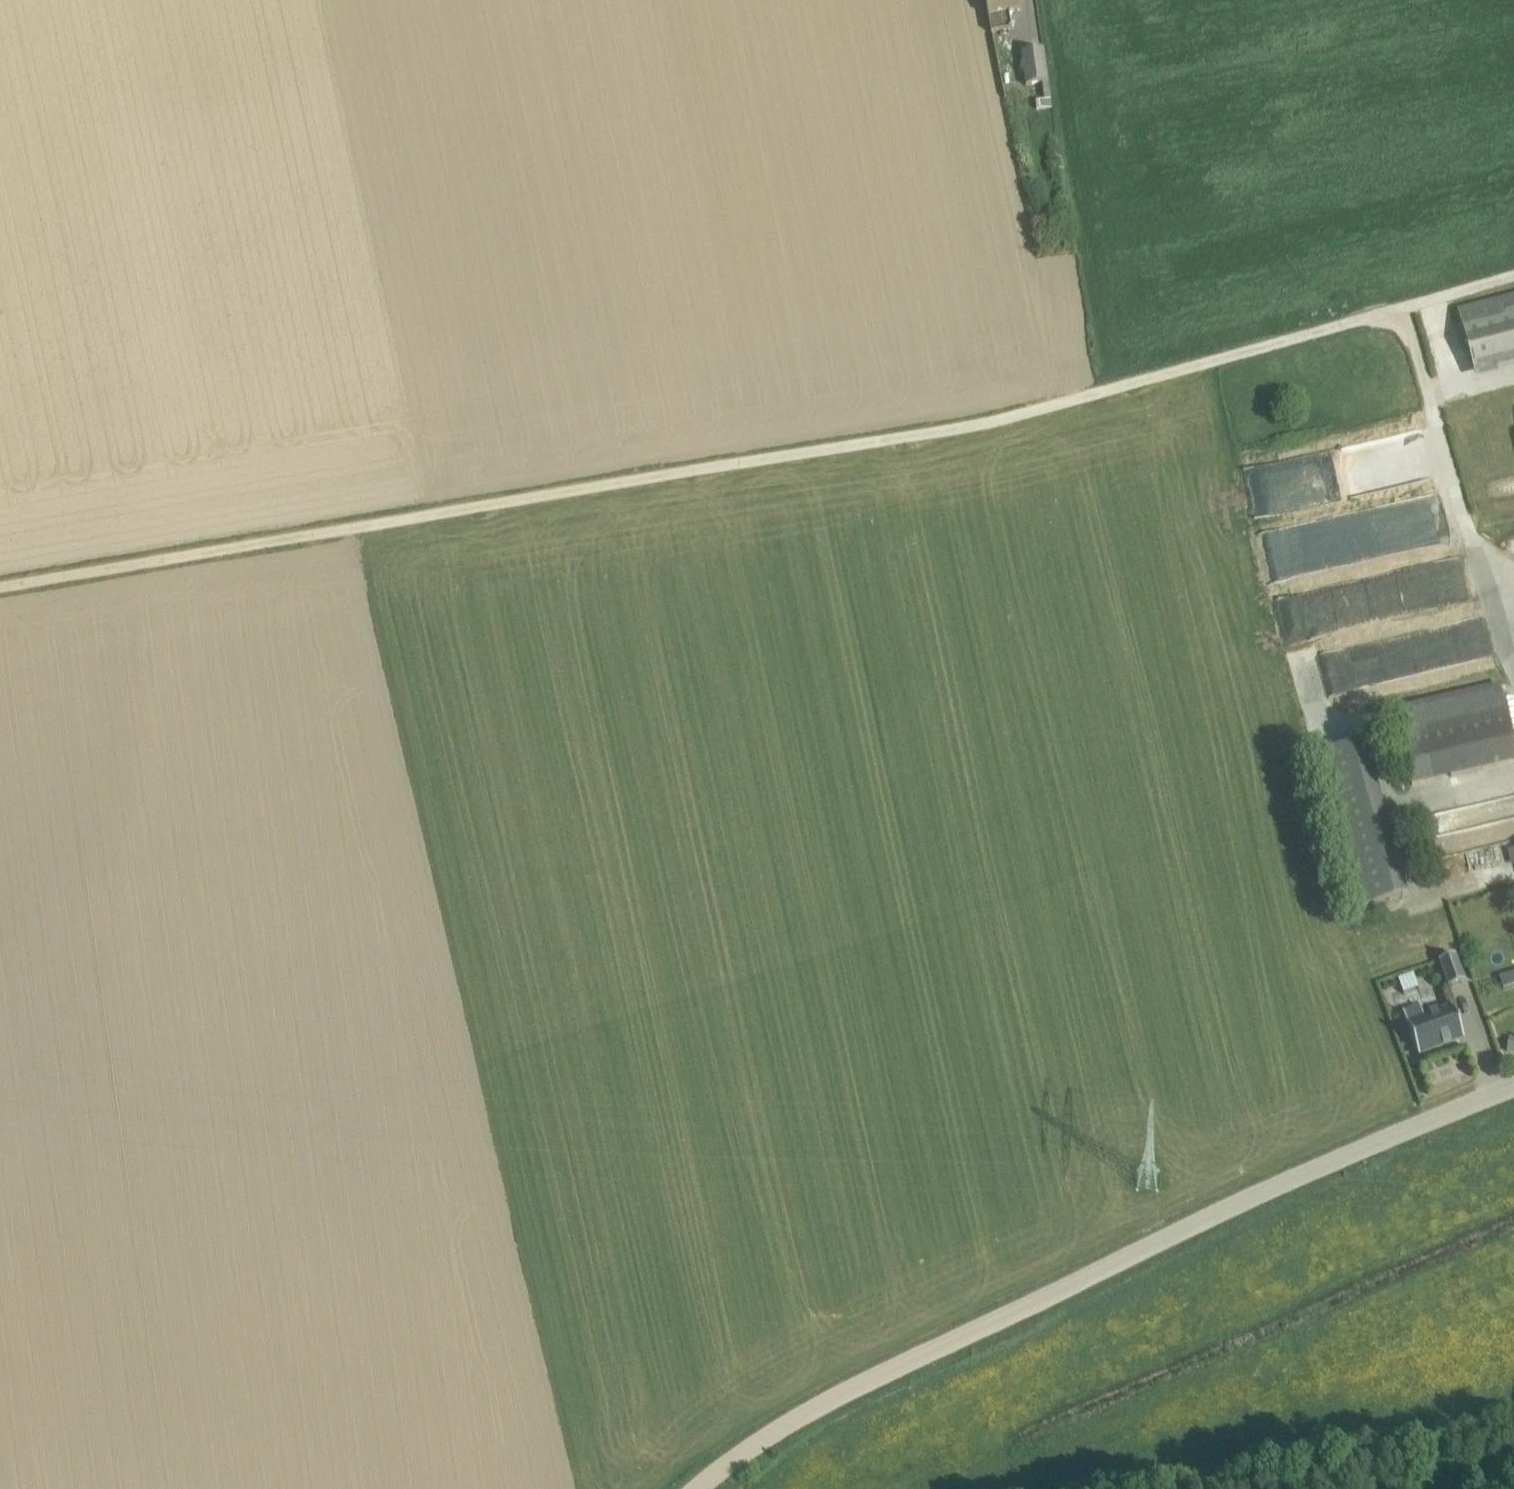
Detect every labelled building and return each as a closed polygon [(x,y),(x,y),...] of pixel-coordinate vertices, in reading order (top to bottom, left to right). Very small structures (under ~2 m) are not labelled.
[(1021,11),(1019,1),(1019,0),(986,0),(992,34),(1012,30),(1009,13),(1021,11)] [(1044,50),(1021,53),(1025,84),(1049,80),(1044,50)] [(1483,379),(1513,370),(1513,296),(1459,311),(1483,379)] [(1325,691),(1334,691),(1332,651),(1323,651),(1325,691)] [(1416,788),(1513,761),(1513,710),(1507,683),(1395,710),(1416,788)] [(1316,756),(1319,768),(1360,911),(1410,897),(1367,742),(1316,756)] [(1359,918),(1352,920),(1354,926),(1361,923),(1359,918)] [(1440,962),(1450,988),(1465,982),(1455,956),(1440,962)] [(1513,985),(1513,970),(1494,976),(1497,989),(1513,985)] [(1403,1013),(1419,1057),(1464,1040),(1453,1008),(1424,1018),(1420,1007),(1403,1013)]
